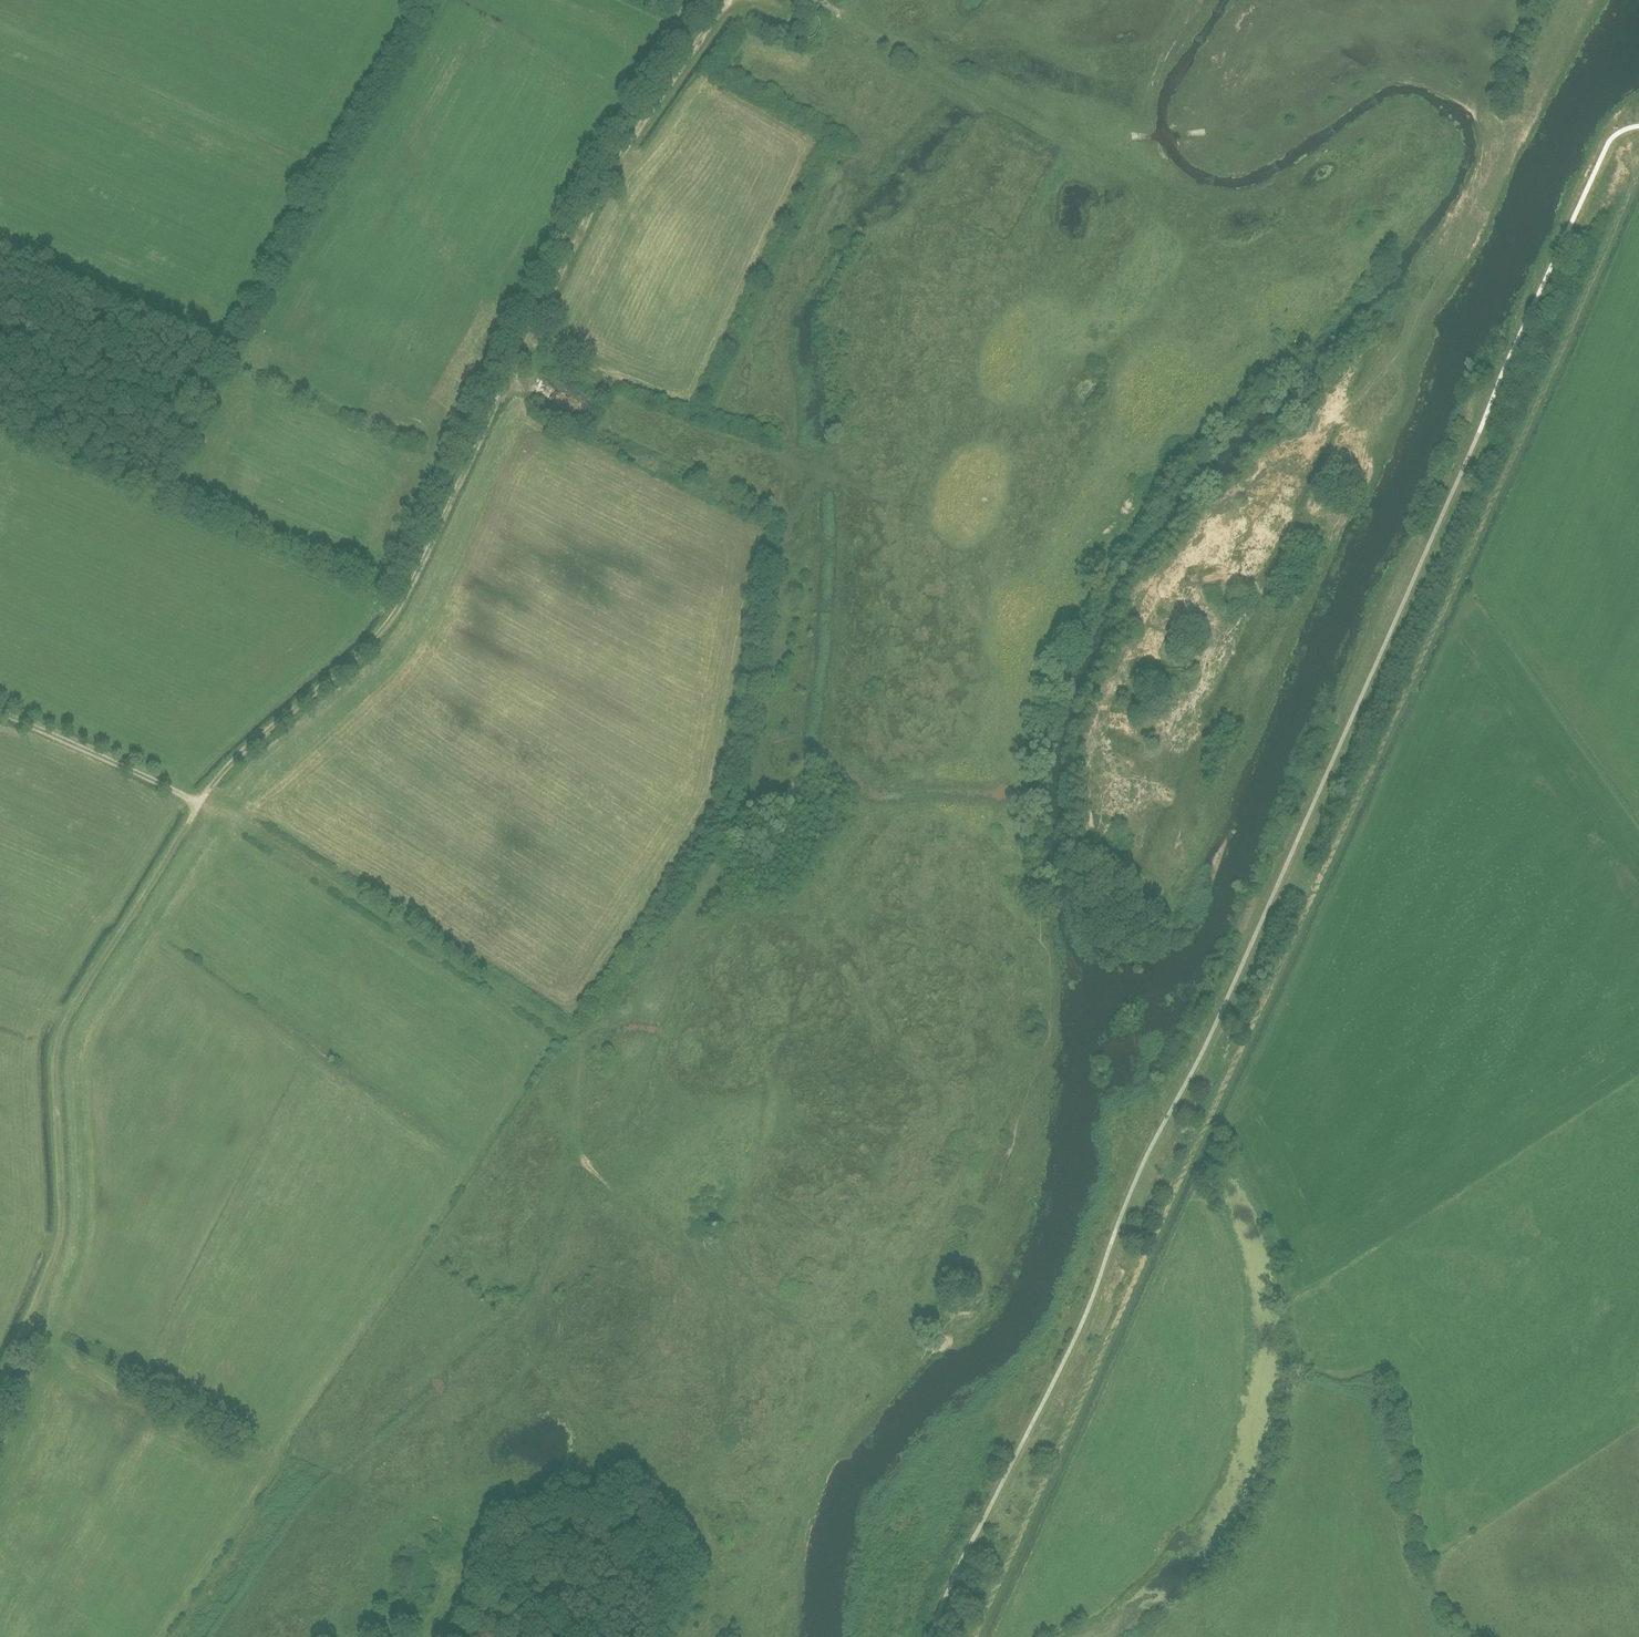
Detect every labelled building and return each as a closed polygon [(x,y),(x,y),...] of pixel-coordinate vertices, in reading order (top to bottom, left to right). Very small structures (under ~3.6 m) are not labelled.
[(299,715),(307,709),(303,704),(296,710),(299,715)]
